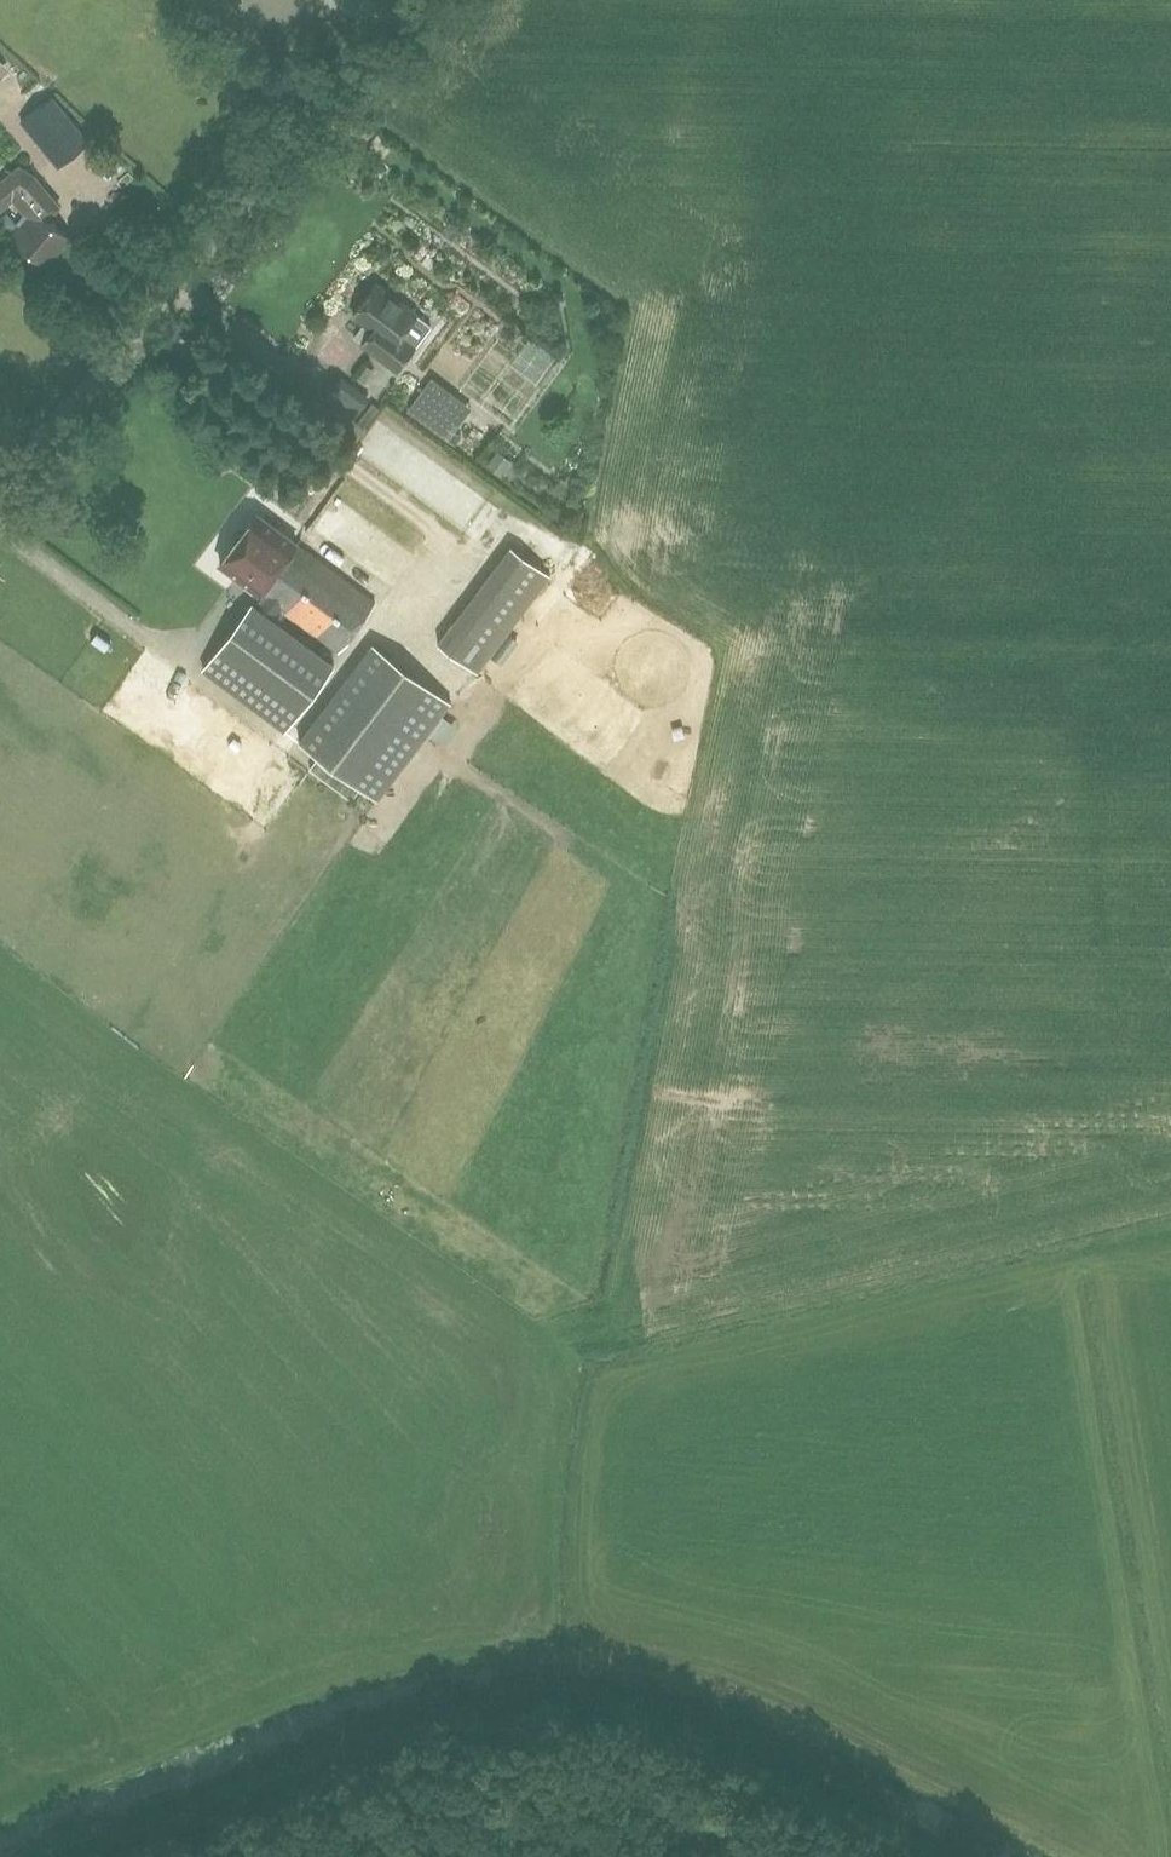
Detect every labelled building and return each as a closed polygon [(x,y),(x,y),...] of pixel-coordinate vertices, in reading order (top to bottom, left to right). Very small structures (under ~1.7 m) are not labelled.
[(22,120),(58,165),(88,140),(52,95),(22,120)] [(26,213),(9,233),(46,264),(70,236),(42,213),(57,201),(36,177),(32,180),(21,168),(3,183),(0,178),(0,209),(1,210),(14,199),(26,213)] [(376,282),(353,313),(373,328),(362,343),(397,369),(416,343),(402,333),(417,312),(376,282)] [(369,366),(360,378),(366,382),(374,371),(369,366)] [(369,396),(341,375),(320,403),(335,415),(327,426),(346,441),(360,422),(354,417),(369,396)] [(469,409),(431,380),(411,407),(449,436),(469,409)] [(306,405),(318,390),(306,381),(295,396),(306,405)] [(491,467),(506,477),(517,463),(502,452),(491,467)] [(257,512),(220,561),(265,595),(259,603),(276,616),(282,608),(338,651),(376,602),(257,512)] [(512,546),(438,643),(477,673),(551,575),(512,546)] [(203,667),(284,729),(334,663),(253,601),(203,667)] [(300,738),(364,787),(378,798),(451,701),(373,642),(300,738)]
